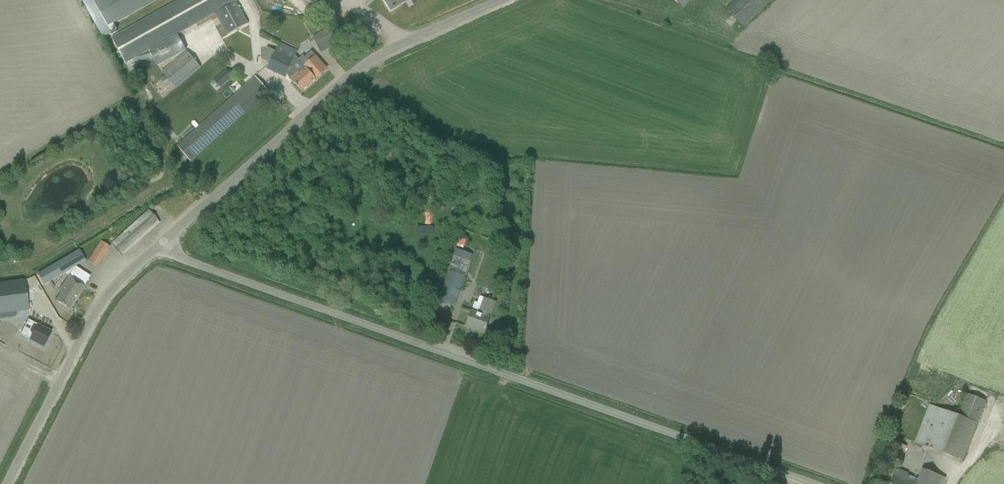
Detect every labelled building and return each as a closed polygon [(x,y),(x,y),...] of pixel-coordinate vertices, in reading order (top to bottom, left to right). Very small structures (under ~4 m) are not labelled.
[(102,40),(117,32),(113,25),(98,0),(81,0),(102,40)] [(113,25),(157,0),(98,0),(113,25)] [(236,0),(181,0),(112,38),(126,63),(149,50),(158,67),(185,51),(177,35),(215,14),(227,36),(249,23),(236,0)] [(406,0),(383,0),(390,10),(406,0)] [(773,0),(735,0),(726,9),(743,28),(773,0)] [(321,53),(342,40),(334,25),(325,30),(312,38),(321,53)] [(315,79),(298,60),(295,56),(297,51),(279,43),(266,70),(285,78),(286,75),(301,92),(315,79)] [(162,72),(176,89),(200,68),(186,51),(162,72)] [(315,79),(327,69),(315,56),(311,51),(304,57),(303,56),(298,60),(315,79)] [(251,80),(176,146),(190,161),(268,91),(255,76),(253,77),(252,76),(249,78),(251,80)] [(210,79),(206,83),(212,89),(216,85),(210,79)] [(121,256),(159,223),(148,211),(111,244),(121,256)] [(100,241),(87,261),(96,267),(109,247),(100,241)] [(456,249),(441,290),(438,299),(454,305),(472,255),(456,249)] [(37,275),(40,279),(36,281),(40,287),(63,274),(68,277),(58,292),(60,294),(55,301),(68,310),(90,277),(74,267),(85,261),(78,250),(37,275)] [(15,281),(0,283),(0,313),(28,310),(25,280),(15,281)] [(471,310),(469,317),(465,327),(472,329),(473,328),(484,331),(483,333),(484,333),(495,302),(483,298),(478,313),(471,310)] [(27,320),(24,327),(29,330),(25,338),(43,347),(51,332),(27,320)] [(914,443),(916,443),(915,446),(920,448),(921,445),(963,461),(985,403),(965,395),(957,415),(929,405),(914,443)] [(907,447),(895,441),(888,458),(899,464),(907,447)] [(944,478),(922,469),(918,480),(907,476),(907,474),(896,469),(890,483),(942,483),(944,478)]
